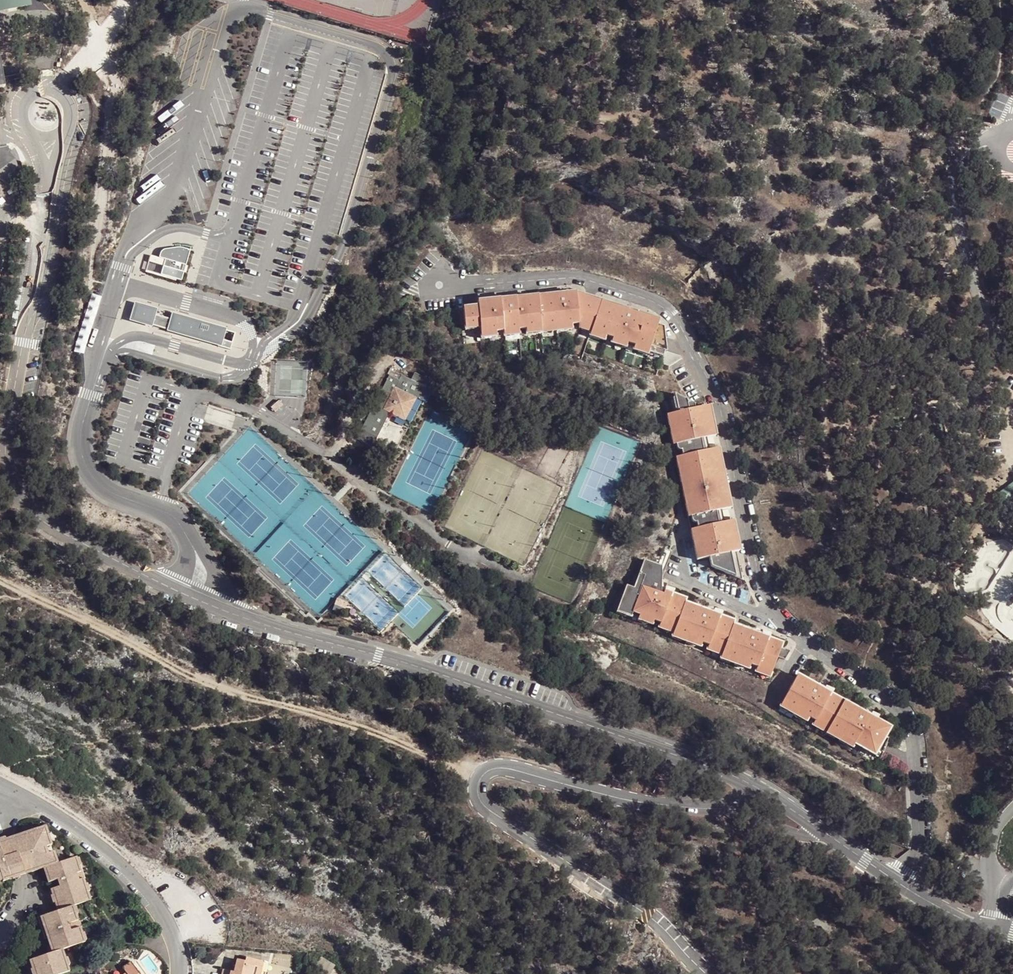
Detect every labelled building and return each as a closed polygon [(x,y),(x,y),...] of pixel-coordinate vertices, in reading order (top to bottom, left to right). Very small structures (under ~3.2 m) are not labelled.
[(26,7),(24,0),(0,0),(0,11),(26,7)] [(147,273),(183,284),(192,255),(176,249),(165,251),(158,257),(151,257),(147,273)] [(578,294),(539,297),(541,328),(580,325),(583,324),(594,328),(603,303),(578,294)] [(478,307),(463,308),(466,343),(496,340),(496,343),(522,341),(521,338),(521,330),(541,328),(539,297),(478,302),(478,307)] [(135,302),(130,319),(153,325),(156,314),(157,308),(135,302)] [(659,323),(603,303),(594,328),(592,332),(648,352),(650,349),(665,354),(667,355),(664,330),(657,328),(659,323)] [(167,329),(167,330),(178,333),(230,349),(233,341),(223,339),(227,328),(183,315),(172,312),(171,318),(167,329)] [(171,318),(156,314),(153,325),(167,329),(171,318)] [(580,325),(541,328),(542,337),(572,334),(589,340),(592,332),(594,328),(583,324),(580,325)] [(541,328),(521,330),(521,338),(542,337),(541,328)] [(648,352),(592,332),(589,340),(645,361),(648,352)] [(648,352),(645,361),(659,366),(665,354),(650,349),(648,352)] [(680,360),(667,355),(665,354),(659,366),(668,369),(681,361),(680,360)] [(416,395),(422,384),(425,385),(428,379),(414,371),(410,378),(401,373),(398,379),(392,376),(388,374),(356,438),(371,445),(388,411),(390,412),(390,413),(396,416),(396,415),(399,417),(411,393),(416,395)] [(398,379),(401,373),(395,371),(392,376),(398,379)] [(415,397),(420,400),(427,387),(425,385),(422,384),(416,395),(415,397)] [(415,397),(416,395),(411,393),(399,417),(405,419),(415,397)] [(674,399),(677,414),(694,411),(693,407),(673,395),(674,399)] [(674,399),(668,400),(672,415),(677,414),(674,399)] [(279,400),(271,407),(275,412),(283,405),(279,400)] [(666,416),(681,489),(721,481),(706,408),(694,411),(677,414),(672,415),(666,416)] [(721,481),(681,489),(696,562),(708,559),(735,552),(721,481)] [(735,552),(708,559),(710,569),(741,582),(735,552)] [(614,614),(670,637),(683,603),(685,599),(650,586),(658,565),(644,559),(633,588),(625,585),(614,614)] [(733,622),(683,603),(670,637),(669,640),(718,660),(731,626),(733,622)] [(781,645),(731,626),(718,660),(717,663),(766,682),(771,670),(775,659),(779,649),(781,645)] [(789,653),(779,649),(775,659),(783,662),(789,653)] [(776,672),(771,670),(766,682),(769,684),(776,672)] [(841,704),(795,677),(779,704),(775,712),(821,738),(841,704)] [(887,731),(841,704),(821,738),(866,766),(871,758),(873,753),(880,743),(885,734),(887,731)] [(891,738),(885,734),(880,743),(886,747),(891,738)] [(878,756),(873,753),(871,758),(866,766),(871,768),(878,756)] [(46,827),(42,828),(46,838),(42,839),(45,848),(52,845),(46,827)] [(1,876),(2,881),(3,880),(3,881),(10,879),(9,875),(17,872),(19,876),(21,875),(43,868),(48,883),(57,880),(59,887),(50,890),(57,911),(40,917),(45,932),(52,930),(54,937),(47,939),(52,953),(62,950),(81,944),(78,935),(82,934),(80,928),(71,931),(69,925),(78,922),(76,915),(72,916),(69,908),(73,906),(91,901),(88,892),(84,894),(81,885),(85,884),(83,878),(78,880),(76,873),(81,872),(79,865),(75,866),(73,859),(57,864),(53,865),(49,853),(47,854),(45,848),(42,839),(46,838),(42,828),(13,837),(14,840),(9,841),(6,842),(0,844),(0,876),(1,876)] [(953,849),(947,853),(952,861),(958,857),(953,849)] [(80,928),(78,922),(69,925),(71,931),(80,928)] [(45,932),(47,939),(54,937),(52,930),(45,932)] [(62,950),(52,953),(29,961),(32,970),(36,968),(38,973),(63,973),(69,972),(67,966),(63,967),(61,960),(65,959),(62,950)] [(263,962),(246,957),(246,962),(237,960),(234,973),(231,972),(231,973),(261,973),(263,962)] [(131,962),(122,968),(126,973),(139,973),(131,962)] [(263,962),(261,973),(267,973),(269,963),(263,962)]
